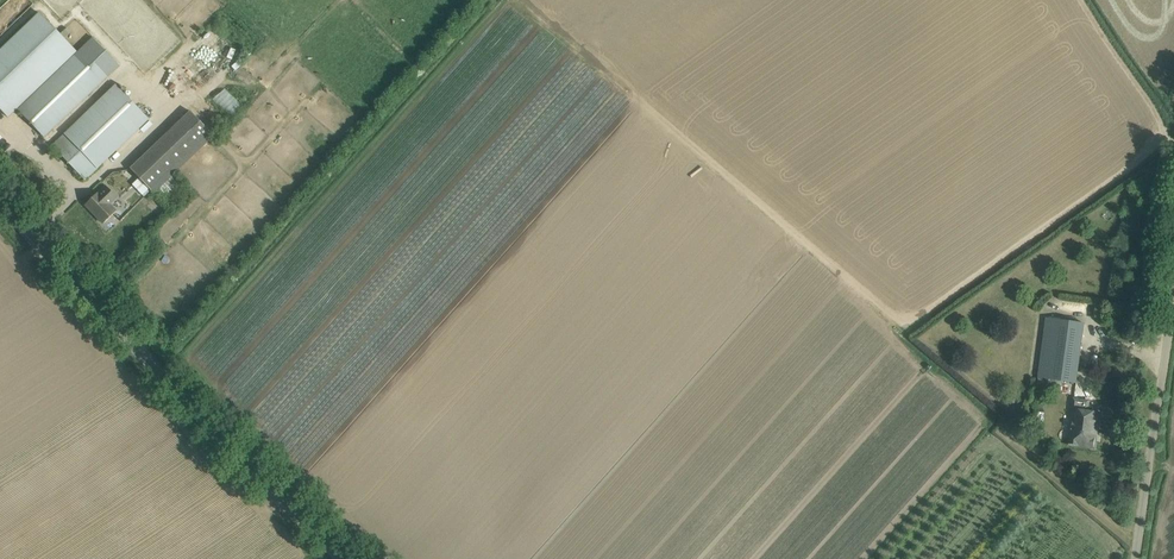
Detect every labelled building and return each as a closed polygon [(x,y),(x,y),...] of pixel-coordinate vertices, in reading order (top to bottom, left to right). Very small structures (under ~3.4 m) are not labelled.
[(17,109),(76,51),(39,13),(0,51),(0,109),(8,117),(17,109)] [(94,36),(122,62),(128,56),(99,30),(94,36)] [(92,36),(76,51),(17,109),(44,137),(65,116),(70,122),(75,117),(70,111),(119,65),(92,36)] [(148,119),(115,85),(52,146),(85,180),(148,119)] [(129,169),(154,194),(214,136),(190,111),(129,169)] [(105,185),(85,205),(103,223),(116,211),(110,205),(117,198),(105,185)] [(1084,323),(1047,318),(1037,387),(1060,390),(1061,381),(1076,383),(1084,323)] [(1089,394),(1075,392),(1072,414),(1075,415),(1071,442),(1093,445),(1095,428),(1094,428),(1095,422),(1096,422),(1097,412),(1087,411),(1089,394)]
